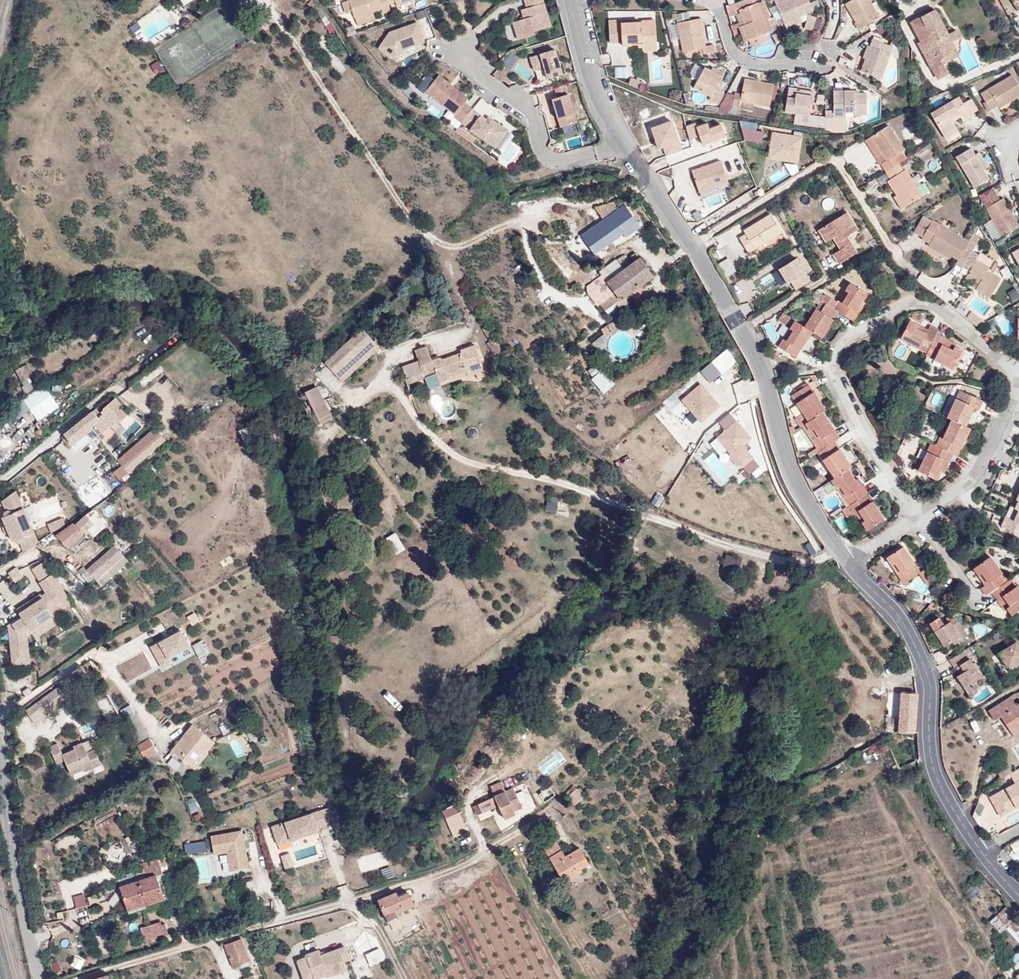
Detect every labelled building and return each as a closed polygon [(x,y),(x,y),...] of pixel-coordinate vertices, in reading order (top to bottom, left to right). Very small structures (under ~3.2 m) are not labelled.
[(317,4),(313,0),(311,0),(307,4),(312,9),(317,4)] [(391,11),(387,1),(387,0),(349,0),(357,25),(375,19),(372,11),(381,8),(383,13),(391,11)] [(543,0),(524,0),(527,8),(521,9),(524,19),(513,22),(518,39),(535,34),(534,31),(551,26),(543,0)] [(809,0),(787,0),(776,5),(784,23),(814,11),(809,0)] [(870,0),(851,0),(845,3),(861,29),(880,18),(870,0)] [(758,2),(739,10),(745,25),(741,26),(747,41),(751,39),(754,46),(767,41),(764,33),(769,31),(766,21),(769,20),(771,18),(764,1),(759,3),(758,2)] [(425,10),(416,13),(418,20),(427,17),(425,10)] [(745,25),(739,10),(735,11),(741,26),(745,25)] [(940,59),(957,49),(953,42),(960,38),(956,30),(948,35),(934,10),(922,16),(924,20),(932,35),(920,42),(919,42),(932,68),(942,63),(940,59)] [(690,13),(678,14),(678,21),(691,20),(690,13)] [(817,17),(809,15),(805,27),(813,30),(817,17)] [(787,28),(803,21),(801,16),(784,23),(787,28)] [(703,26),(702,18),(678,23),(684,52),(702,48),(703,53),(711,52),(710,47),(706,47),(701,26),(703,26)] [(657,49),(656,20),(642,21),(642,22),(622,23),(622,20),(609,21),(610,42),(622,42),(623,46),(644,45),(644,50),(657,49)] [(932,35),(924,20),(912,26),(920,42),(932,35)] [(403,50),(410,48),(409,45),(423,40),(417,24),(390,33),(379,48),(396,60),(403,50)] [(870,46),(866,58),(861,71),(881,79),(891,53),(884,51),(886,44),(873,39),(870,46)] [(555,49),(530,57),(534,70),(545,67),(548,78),(563,73),(555,49)] [(960,56),(957,49),(940,59),(942,63),(943,65),(945,64),(960,56)] [(511,53),(503,63),(510,69),(518,58),(511,53)] [(942,63),(932,68),(939,80),(950,74),(945,64),(943,65),(942,63)] [(716,89),(724,74),(713,68),(711,71),(705,68),(694,87),(712,97),(710,100),(716,104),(722,93),(716,89)] [(440,75),(427,92),(450,110),(456,115),(454,117),(462,123),(473,109),(465,103),(469,98),(452,85),(451,87),(448,85),(449,83),(440,75)] [(1013,75),(981,94),(991,110),(998,105),(1000,107),(1018,96),(1018,85),(1013,75)] [(770,107),(775,85),(745,79),(741,94),(735,93),(733,105),(740,106),(741,101),(770,107)] [(406,95),(407,95),(413,90),(414,89),(407,81),(398,86),(406,95)] [(577,122),(566,84),(555,88),(558,97),(553,99),(562,127),(577,122)] [(810,116),(813,97),(797,94),(798,89),(789,87),(785,111),(810,116)] [(413,90),(407,95),(414,100),(418,95),(413,90)] [(834,117),(826,117),(826,118),(826,128),(826,129),(845,131),(846,112),(854,112),(855,115),(867,115),(867,93),(855,93),(855,91),(834,91),(834,117)] [(931,114),(944,135),(957,128),(953,121),(951,118),(959,113),(961,117),(963,121),(971,117),(960,97),(931,114)] [(508,130),(491,119),(489,121),(487,120),(473,109),(462,123),(496,147),(508,130)] [(456,115),(450,110),(445,116),(451,121),(454,117),(456,115)] [(953,121),(961,117),(959,113),(951,118),(953,121)] [(815,127),(826,128),(826,118),(816,117),(815,127)] [(664,147),(667,156),(683,151),(672,121),(652,128),(659,148),(664,147)] [(686,126),(690,140),(700,136),(703,145),(726,136),(722,125),(710,129),(708,123),(697,127),(696,123),(686,126)] [(456,131),(472,143),(476,139),(459,126),(456,131)] [(886,172),(899,163),(907,158),(902,152),(904,150),(889,126),(871,137),(882,154),(877,157),(886,172)] [(744,139),(763,142),(765,131),(746,128),(744,139)] [(957,128),(944,135),(946,139),(958,131),(957,128)] [(769,158),(799,163),(805,136),(774,130),(769,158)] [(866,140),(877,157),(882,154),(871,137),(866,140)] [(976,155),(972,147),(956,157),(975,188),(990,179),(984,170),(988,167),(980,152),(976,155)] [(701,194),(731,183),(723,159),(692,170),(701,194)] [(904,171),(899,163),(886,172),(891,179),(908,205),(923,195),(906,169),(904,171)] [(902,210),(908,205),(891,179),(887,181),(896,195),(894,197),(902,210)] [(993,187),(980,194),(982,199),(995,191),(993,187)] [(982,199),(987,207),(986,208),(1002,236),(1018,226),(1018,225),(1004,198),(1000,200),(995,191),(982,199)] [(602,218),(616,208),(614,202),(595,207),(602,218)] [(623,217),(609,227),(616,237),(632,225),(634,228),(646,219),(637,207),(629,213),(626,209),(620,213),(623,217)] [(858,230),(847,212),(818,230),(826,242),(833,238),(840,249),(833,254),(839,264),(857,253),(847,237),(858,230)] [(606,223),(609,227),(623,217),(620,213),(606,223)] [(782,232),(771,214),(744,230),(746,234),(740,238),(749,253),(782,232)] [(923,237),(932,221),(923,216),(914,232),(923,237)] [(958,260),(965,247),(969,241),(933,221),(932,221),(923,237),(922,239),(930,244),(929,246),(941,253),(943,251),(958,260)] [(969,241),(965,247),(956,264),(963,268),(963,267),(970,271),(966,278),(974,282),(971,286),(990,297),(1001,279),(987,271),(990,267),(976,259),(979,255),(972,251),(979,239),(972,235),(969,241)] [(880,245),(875,238),(868,243),(873,250),(880,245)] [(801,246),(793,250),(797,257),(790,261),(791,262),(800,257),(808,272),(814,269),(801,246)] [(976,259),(990,267),(993,261),(980,253),(979,255),(976,259)] [(624,297),(629,293),(640,285),(652,276),(639,258),(629,266),(622,255),(599,272),(614,292),(599,304),(605,311),(616,302),(618,306),(620,308),(628,303),(624,297)] [(793,291),(812,281),(799,259),(780,270),(793,291)] [(838,312),(851,320),(860,305),(867,294),(851,283),(838,303),(825,294),(821,301),(826,304),(834,309),(838,312)] [(640,285),(629,293),(637,304),(648,296),(640,285)] [(607,314),(618,306),(616,302),(605,311),(607,314)] [(804,327),(812,332),(822,338),(838,312),(826,304),(821,312),(816,309),(804,327)] [(860,305),(851,320),(854,321),(863,307),(860,305)] [(972,310),(967,317),(979,326),(987,322),(972,310)] [(804,327),(783,313),(778,321),(790,328),(779,347),(796,358),(812,332),(804,327)] [(606,338),(620,329),(615,321),(601,330),(606,338)] [(937,334),(939,329),(930,325),(928,330),(909,321),(900,339),(927,353),(935,337),(937,334)] [(507,359),(486,326),(482,328),(490,341),(487,343),(500,364),(507,359)] [(342,382),(379,347),(363,329),(325,363),(342,382)] [(935,337),(954,346),(956,343),(937,334),(935,337)] [(927,353),(926,356),(953,369),(962,350),(954,346),(935,337),(927,353)] [(475,370),(483,367),(476,345),(460,350),(460,353),(442,359),(441,356),(432,360),(427,347),(415,351),(419,361),(424,377),(436,373),(439,381),(449,377),(447,371),(465,365),(467,371),(468,375),(476,373),(475,370)] [(408,383),(424,377),(419,361),(403,366),(408,383)] [(709,382),(722,375),(715,362),(702,368),(709,382)] [(449,377),(467,371),(465,365),(447,371),(449,377)] [(22,383),(29,379),(23,367),(16,371),(22,383)] [(486,375),(483,367),(475,370),(476,373),(478,378),(486,375)] [(436,373),(424,377),(428,390),(440,385),(439,381),(436,373)] [(803,412),(809,421),(823,412),(826,409),(808,384),(792,396),(803,412)] [(697,385),(681,400),(701,421),(717,406),(697,385)] [(317,387),(314,389),(327,415),(330,414),(317,387)] [(327,415),(314,389),(306,392),(321,423),(332,419),(330,414),(327,415)] [(960,390),(947,417),(952,420),(966,426),(974,408),(979,409),(983,401),(960,390)] [(102,412),(98,408),(85,419),(92,428),(95,425),(102,433),(117,420),(119,423),(127,416),(120,408),(122,407),(115,399),(103,409),(104,410),(102,412)] [(20,422),(32,413),(25,403),(13,412),(20,422)] [(720,421),(727,429),(738,420),(731,412),(720,421)] [(806,423),(809,421),(803,412),(795,418),(800,427),(802,425),(806,423)] [(806,423),(824,449),(835,441),(840,437),(823,412),(809,421),(806,423)] [(91,428),(92,428),(85,419),(65,435),(73,445),(93,430),(91,428)] [(754,458),(743,445),(752,438),(738,420),(727,429),(718,436),(733,454),(743,467),(754,458)] [(958,456),(971,428),(966,426),(952,420),(945,433),(943,432),(935,446),(953,454),(958,456)] [(802,425),(820,451),(824,449),(806,423),(802,425)] [(165,441),(154,429),(118,461),(128,473),(165,441)] [(96,435),(93,430),(73,445),(65,435),(61,438),(73,454),(96,435)] [(835,478),(848,469),(852,467),(835,441),(824,449),(820,451),(818,452),(835,478)] [(935,446),(930,443),(918,471),(938,480),(941,473),(943,474),(953,454),(935,446)] [(126,473),(121,467),(114,473),(119,479),(126,473)] [(867,494),(868,492),(859,479),(856,481),(848,469),(835,478),(832,480),(849,506),(850,505),(867,494)] [(24,552),(38,543),(16,491),(2,502),(8,515),(2,518),(6,526),(9,533),(13,542),(19,539),(24,552)] [(884,520),(867,494),(850,505),(867,531),(884,520)] [(556,513),(559,498),(549,496),(546,510),(556,513)] [(1018,501),(1010,519),(1006,516),(1001,526),(1018,534),(1018,501)] [(70,527),(79,538),(94,524),(87,515),(75,526),(74,524),(70,527)] [(62,518),(56,521),(59,528),(65,524),(62,518)] [(52,533),(59,528),(56,521),(48,524),(52,533)] [(68,548),(79,538),(70,527),(57,536),(68,548)] [(397,533),(388,538),(398,554),(406,549),(397,533)] [(96,581),(124,556),(115,546),(88,570),(82,576),(90,585),(96,580),(96,581)] [(904,583),(917,574),(908,560),(911,558),(903,546),(886,558),(904,583)] [(739,571),(742,558),(727,554),(723,567),(739,571)] [(129,562),(124,556),(96,581),(102,586),(129,562)] [(991,556),(981,562),(973,568),(985,585),(981,588),(986,596),(991,593),(1008,580),(991,556)] [(908,560),(917,574),(921,572),(911,558),(908,560)] [(41,582),(40,582),(48,593),(42,597),(43,599),(32,606),(20,614),(23,618),(10,627),(13,665),(30,663),(27,636),(33,633),(31,630),(55,615),(51,609),(68,598),(53,574),(52,575),(44,563),(33,569),(41,582)] [(15,582),(23,577),(17,568),(9,574),(15,582)] [(1011,578),(1008,580),(991,593),(997,600),(1000,597),(1007,608),(1012,615),(1018,610),(1018,589),(1011,578)] [(29,602),(32,606),(43,599),(42,597),(41,595),(29,602)] [(1000,597),(997,600),(1004,610),(1007,608),(1000,597)] [(55,615),(72,603),(68,598),(51,609),(55,615)] [(945,645),(953,641),(959,637),(961,640),(968,636),(959,621),(953,625),(951,621),(944,624),(940,617),(931,623),(945,645)] [(191,647),(182,631),(170,637),(171,640),(167,642),(166,640),(152,647),(163,668),(172,663),(169,658),(191,647)] [(1017,642),(999,653),(1009,669),(1013,666),(1018,663),(1018,645),(1017,642)] [(965,649),(949,659),(955,668),(957,666),(961,673),(959,674),(962,678),(960,679),(965,688),(972,683),(976,689),(986,683),(965,649)] [(75,683),(88,675),(83,667),(70,675),(75,683)] [(104,684),(111,680),(107,672),(104,673),(100,668),(96,670),(104,684)] [(71,700),(58,682),(24,707),(34,722),(48,711),(51,715),(71,700)] [(978,692),(976,689),(972,683),(965,688),(971,697),(978,692)] [(915,731),(917,693),(902,692),(899,731),(915,732),(915,731)] [(1018,727),(1018,703),(1016,705),(1013,699),(1011,696),(988,710),(994,720),(1001,716),(1011,731),(1018,727)] [(122,710),(126,719),(137,713),(132,705),(122,710)] [(137,744),(145,759),(157,752),(147,734),(148,733),(137,713),(126,719),(124,720),(137,744)] [(215,742),(212,740),(193,725),(179,742),(177,745),(172,751),(190,766),(203,749),(207,752),(215,742)] [(251,742),(256,739),(252,732),(247,734),(251,742)] [(75,751),(63,755),(59,744),(50,748),(57,766),(65,762),(71,777),(85,771),(86,773),(102,766),(95,750),(87,753),(83,744),(74,747),(75,751)] [(209,754),(207,752),(203,749),(190,766),(195,770),(209,754)] [(546,775),(568,760),(562,751),(540,766),(546,775)] [(157,752),(145,759),(144,760),(146,763),(148,762),(151,766),(152,765),(162,759),(157,752)] [(175,756),(170,763),(178,769),(183,762),(175,756)] [(1000,774),(1002,778),(1013,772),(1010,768),(1000,774)] [(991,797),(1002,816),(1018,806),(1018,781),(991,797)] [(565,799),(567,797),(576,788),(574,786),(563,797),(565,799)] [(577,789),(583,796),(585,793),(580,787),(577,789)] [(513,788),(510,790),(505,792),(479,804),(482,812),(499,805),(505,819),(516,814),(515,811),(522,807),(513,788)] [(576,788),(567,797),(574,804),(583,796),(577,789),(576,788)] [(194,804),(187,790),(181,793),(188,807),(194,804)] [(444,811),(447,818),(457,813),(454,807),(444,811)] [(329,810),(273,828),(279,845),(291,841),(291,843),(319,833),(317,829),(334,823),(329,810)] [(243,832),(211,837),(214,856),(227,854),(230,873),(249,870),(243,832)] [(581,868),(588,864),(580,848),(565,857),(555,839),(543,846),(564,881),(582,871),(581,868)] [(207,841),(187,843),(188,853),(208,852),(207,841)] [(324,845),(306,848),(308,861),(326,858),(324,845)] [(287,869),(299,865),(295,852),(283,856),(287,869)] [(170,866),(167,856),(157,859),(160,869),(170,866)] [(155,870),(160,869),(157,859),(143,863),(148,878),(124,886),(126,891),(122,892),(127,908),(146,902),(147,905),(148,905),(165,899),(155,870)] [(395,910),(397,913),(414,906),(409,893),(398,897),(396,893),(379,900),(385,914),(395,910)] [(148,907),(148,905),(147,905),(146,902),(127,908),(129,913),(148,907)] [(1012,905),(993,921),(1002,931),(1007,928),(1018,941),(1018,913),(1012,905)] [(398,916),(397,913),(395,910),(385,914),(388,921),(398,916)] [(144,942),(168,934),(165,924),(160,925),(159,923),(140,929),(144,942)] [(239,961),(248,957),(242,939),(225,945),(233,968),(241,966),(239,961)] [(307,957),(297,960),(302,974),(311,971),(314,978),(326,973),(327,976),(346,969),(343,960),(349,958),(345,947),(320,955),(318,950),(306,955),(307,957)] [(368,955),(372,965),(387,959),(383,948),(368,955)] [(251,965),(248,957),(239,961),(241,966),(233,968),(235,971),(251,965)] [(302,974),(304,978),(310,978),(314,978),(311,971),(302,974)]
